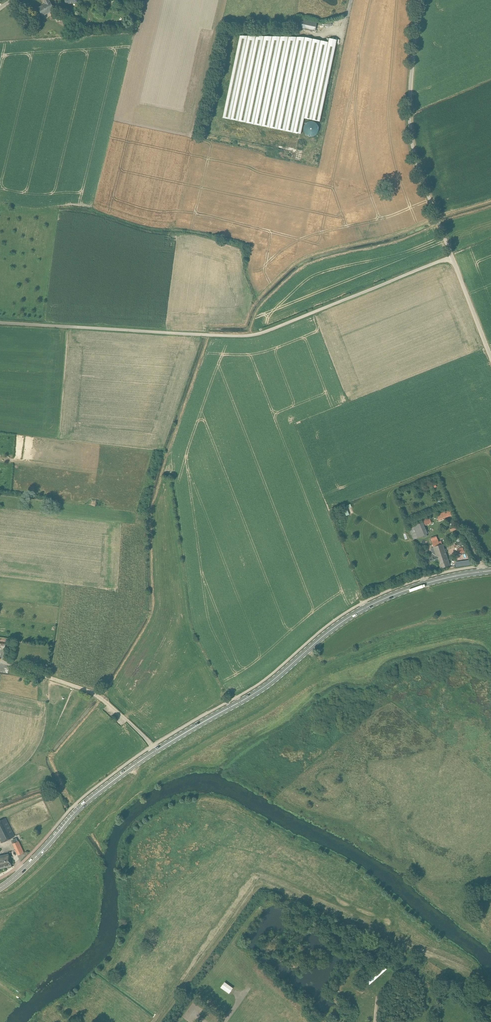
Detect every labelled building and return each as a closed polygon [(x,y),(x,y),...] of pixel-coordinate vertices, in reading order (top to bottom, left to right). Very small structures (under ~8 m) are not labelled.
[(54,10),(50,1),(49,2),(48,0),(45,0),(44,1),(46,4),(38,8),(42,16),(54,10)] [(316,23),(302,20),(300,28),(315,31),(316,23)] [(240,36),(223,118),(301,134),(304,118),(320,122),(337,40),(329,38),(328,42),(305,37),(240,36)] [(304,131),(304,132),(304,133),(305,133),(305,134),(306,134),(306,135),(307,135),(307,136),(308,136),(309,136),(310,136),(310,137),(311,137),(312,137),(312,136),(313,136),(314,136),(315,136),(315,135),(316,135),(317,134),(317,133),(318,133),(318,132),(319,131),(319,130),(319,129),(319,128),(319,127),(319,126),(318,126),(318,125),(318,124),(317,124),(317,123),(316,123),(315,122),(314,122),(313,121),(312,121),(311,121),(310,121),(309,121),(309,122),(308,122),(307,122),(307,123),(306,123),(306,124),(305,124),(305,125),(304,125),(304,126),(304,127),(304,128),(304,129),(304,130),(304,131)] [(437,515),(439,520),(452,515),(450,509),(437,515)] [(423,520),(425,525),(432,523),(429,517),(423,520)] [(423,523),(409,528),(413,539),(427,534),(423,523)] [(436,555),(429,558),(431,563),(438,561),(441,568),(450,565),(442,544),(439,545),(437,539),(431,541),(433,547),(436,555)] [(1,843),(14,836),(4,818),(0,820),(0,841),(1,843)] [(18,855),(24,853),(18,841),(12,843),(18,855)] [(0,856),(0,863),(1,868),(11,866),(8,854),(0,856)] [(365,980),(370,985),(381,974),(379,971),(377,973),(374,970),(365,980)] [(233,988),(226,983),(223,987),(230,992),(233,988)]
